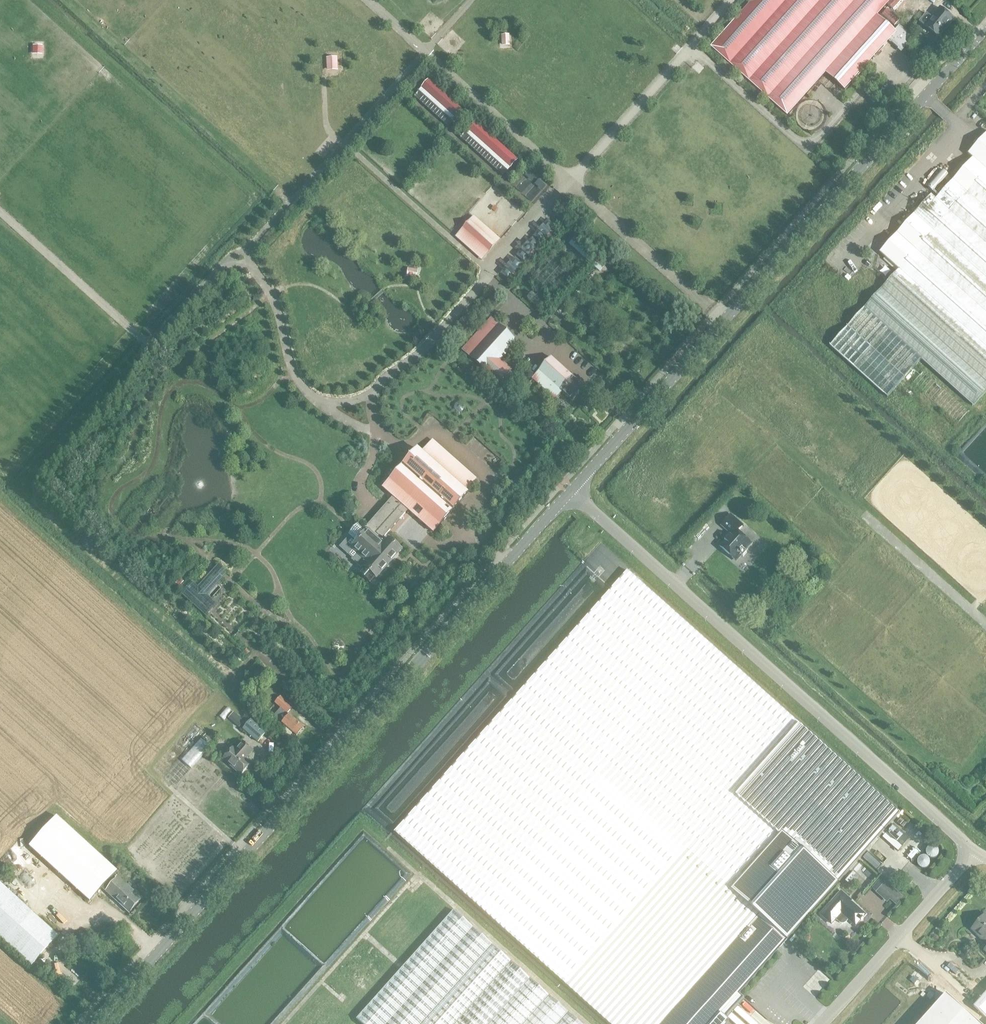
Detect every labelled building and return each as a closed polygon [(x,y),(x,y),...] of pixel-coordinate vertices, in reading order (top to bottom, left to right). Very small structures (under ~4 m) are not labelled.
[(711,47),(787,115),(826,73),(845,90),(889,40),(901,51),(913,38),(899,25),(895,31),(877,15),(891,0),(753,0),(711,47)] [(920,20),(938,35),(939,36),(949,23),(950,24),(955,18),(940,6),(932,16),(927,12),(920,20)] [(501,34),(502,44),(510,44),(509,33),(501,34)] [(33,53),(42,53),(42,44),(33,44),(33,53)] [(326,55),(327,68),(337,68),(337,55),(326,55)] [(427,79),(414,98),(452,125),(466,106),(427,79)] [(436,120),(447,130),(450,126),(439,117),(436,120)] [(462,134),(504,172),(518,157),(476,120),(462,134)] [(984,127),(983,128),(963,150),(968,154),(938,187),(931,195),(927,190),(898,223),(875,248),(898,269),(830,346),(887,397),(922,359),(938,374),(974,406),(985,393),(985,128),(984,127)] [(535,183),(542,189),(545,185),(539,179),(535,183)] [(501,240),(474,216),(455,237),(482,261),(501,240)] [(511,279),(547,235),(553,240),(557,235),(552,231),(556,226),(547,218),(503,272),(511,279)] [(575,239),(569,245),(599,273),(606,266),(575,239)] [(408,266),(407,275),(417,276),(418,267),(408,266)] [(458,322),(463,326),(469,319),(463,315),(458,322)] [(517,343),(490,319),(461,349),(498,382),(500,384),(512,370),(501,360),(517,343)] [(532,379),(533,380),(555,399),(562,392),(572,401),(584,387),(552,358),(532,379)] [(433,440),(422,452),(418,448),(382,488),(393,497),(365,528),(359,522),(348,535),(349,536),(340,547),(353,559),(352,560),(361,568),(363,567),(365,569),(360,574),(371,584),(375,578),(377,579),(403,549),(389,537),(386,539),(385,538),(408,511),(434,533),(469,494),(467,491),(477,479),(433,440)] [(731,515),(728,519),(725,516),(721,520),(724,523),(723,525),(732,534),(721,547),(735,560),(741,553),(743,555),(752,544),(739,532),(743,526),(731,515)] [(228,573),(218,565),(198,587),(193,582),(181,594),(206,617),(218,605),(207,595),(228,573)] [(713,647),(628,571),(537,672),(516,696),(395,831),(481,908),(611,1023),(712,1023),(787,940),(839,882),(900,814),(800,724),(741,672),(713,647)] [(292,706),(280,696),(275,702),(281,707),(273,715),(284,725),(279,731),(287,738),(292,732),(296,735),(303,727),(287,712),(292,706)] [(267,732),(252,718),(244,727),(258,741),(267,732)] [(202,737),(183,758),(192,766),(211,745),(202,737)] [(246,758),(253,750),(243,741),(236,749),(234,746),(223,758),(241,774),(251,762),(246,758)] [(117,870),(57,815),(30,845),(90,900),(117,870)] [(902,818),(898,822),(903,827),(907,823),(902,818)] [(909,838),(894,824),(887,832),(902,846),(909,838)] [(924,868),(932,861),(927,855),(919,861),(924,868)] [(129,912),(142,898),(120,877),(107,892),(129,912)] [(891,898),(896,903),(903,895),(883,877),(873,887),(889,901),(891,898)] [(59,935),(0,881),(0,934),(33,964),(59,935)] [(855,926),(865,914),(851,902),(850,904),(839,894),(820,914),(831,924),(836,919),(839,923),(842,924),(845,923),(848,919),(855,926)] [(454,910),(358,1018),(364,1023),(581,1023),(511,961),(454,910)] [(973,931),(985,942),(985,916),(973,931)] [(820,990),(831,979),(820,969),(810,980),(820,990)] [(974,1006),(985,1017),(985,992),(974,1006)]
